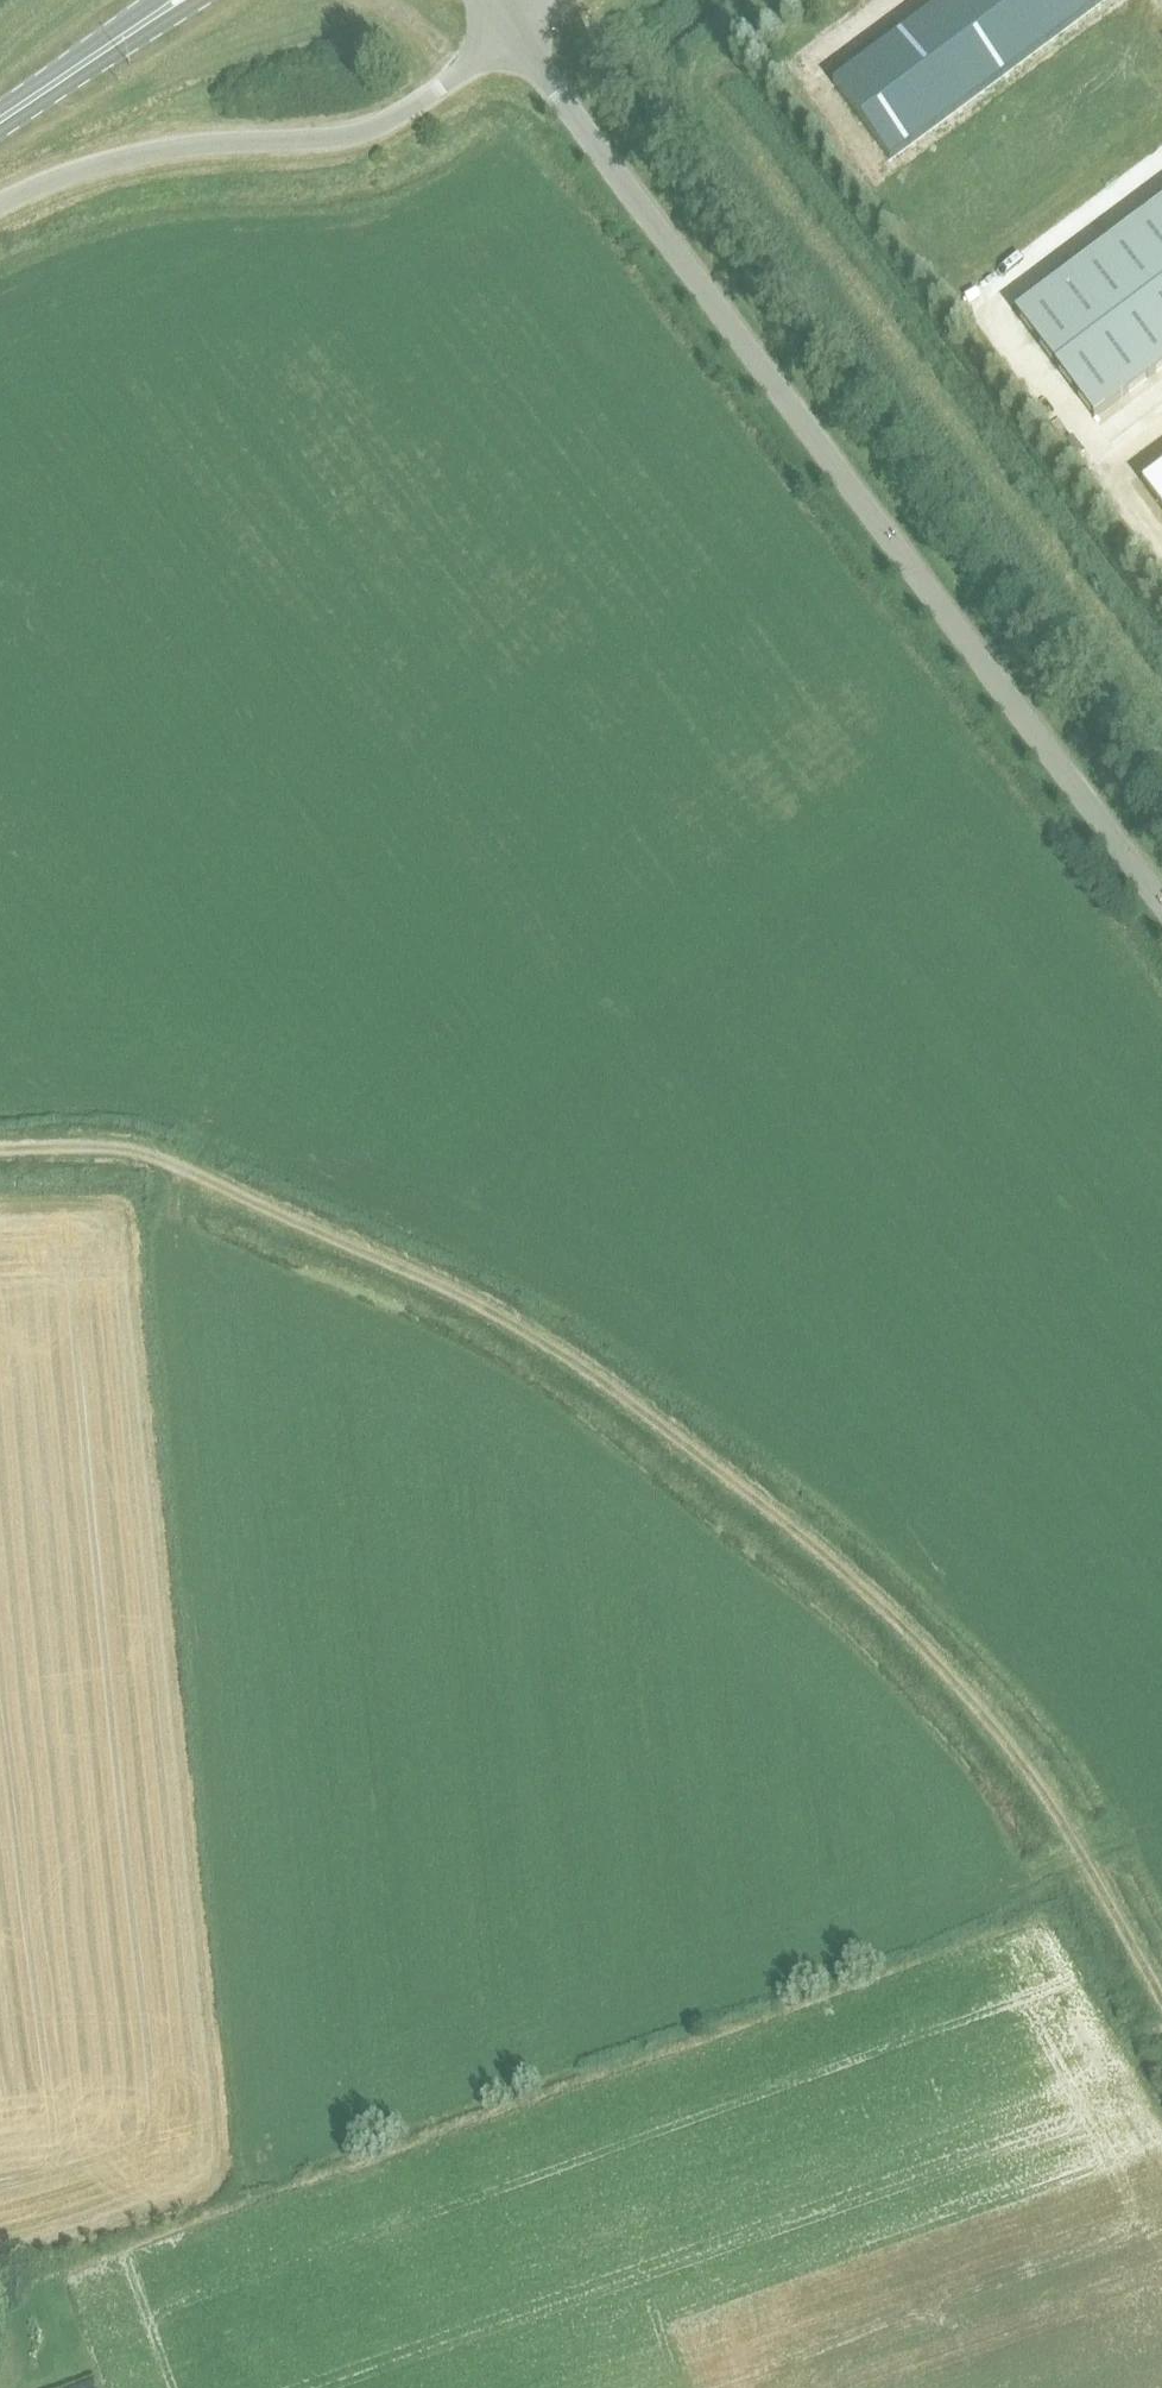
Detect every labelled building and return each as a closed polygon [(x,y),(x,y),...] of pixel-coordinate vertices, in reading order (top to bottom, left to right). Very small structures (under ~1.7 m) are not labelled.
[(1105,0),(947,0),(833,85),(889,161),(1105,0)] [(1153,211),(1161,223),(1161,204),(1153,211)] [(1125,232),(1161,280),(1161,223),(1153,211),(1125,232)] [(1098,252),(1138,306),(1161,289),(1161,280),(1125,232),(1098,252)] [(1098,252),(1070,273),(1111,327),(1138,306),(1098,252)] [(1070,273),(1043,293),(1083,348),(1111,327),(1070,273)] [(1138,306),(1161,338),(1161,289),(1138,306)] [(1043,293),(1015,314),(1056,368),(1083,348),(1043,293)] [(1111,327),(1149,378),(1161,368),(1161,338),(1138,306),(1111,327)] [(1111,327),(1083,348),(1121,398),(1149,378),(1111,327)] [(1083,348),(1056,368),(1093,419),(1121,398),(1083,348)] [(1142,484),(1161,511),(1161,469),(1142,484)]
